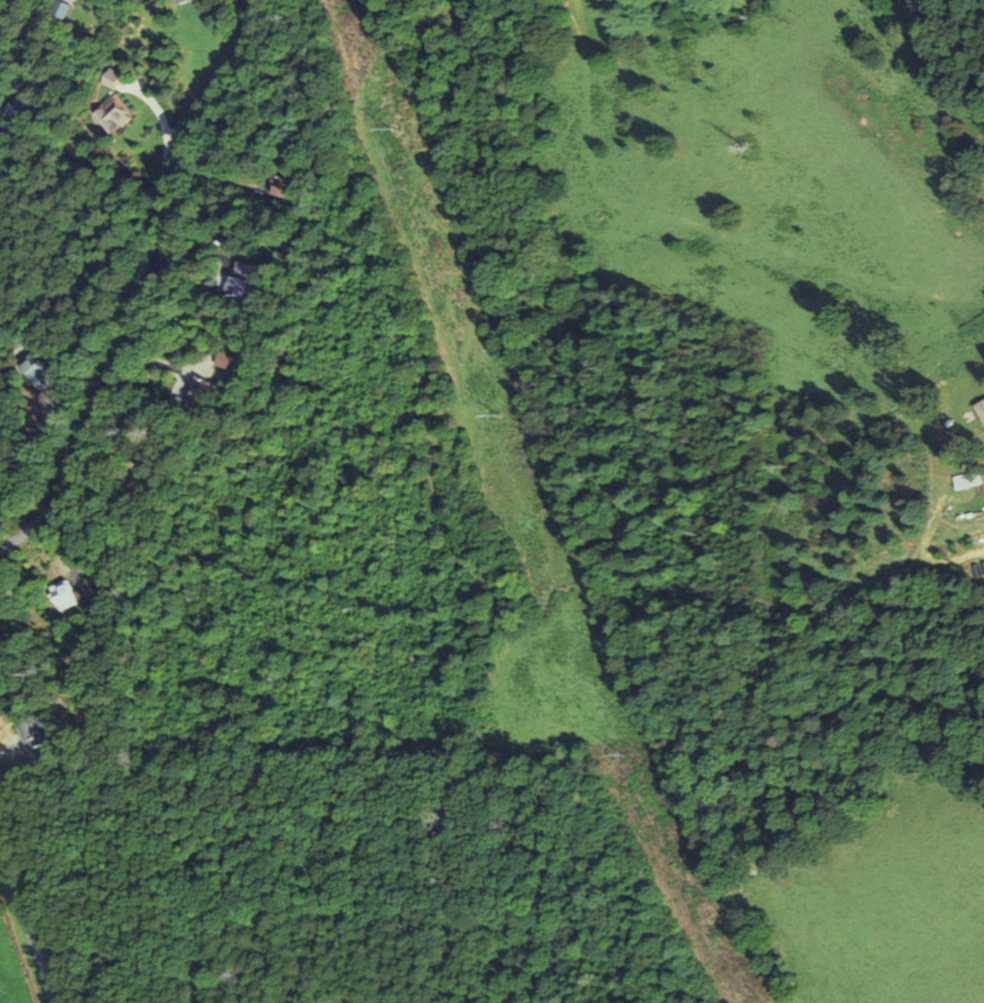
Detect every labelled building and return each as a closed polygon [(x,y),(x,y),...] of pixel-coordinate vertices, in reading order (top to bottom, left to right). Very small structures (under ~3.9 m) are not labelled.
[(114,133),(131,116),(110,95),(93,112),(114,133)] [(288,199),(293,179),(274,174),(269,194),(288,199)] [(226,294),(243,298),(252,265),(235,260),(226,294)] [(973,405),(983,426),(983,400),(973,405)] [(982,486),(979,470),(952,475),(955,490),(982,486)] [(46,590),(58,611),(77,600),(64,579),(46,590)] [(32,762),(56,751),(40,713),(16,723),(32,762)]
